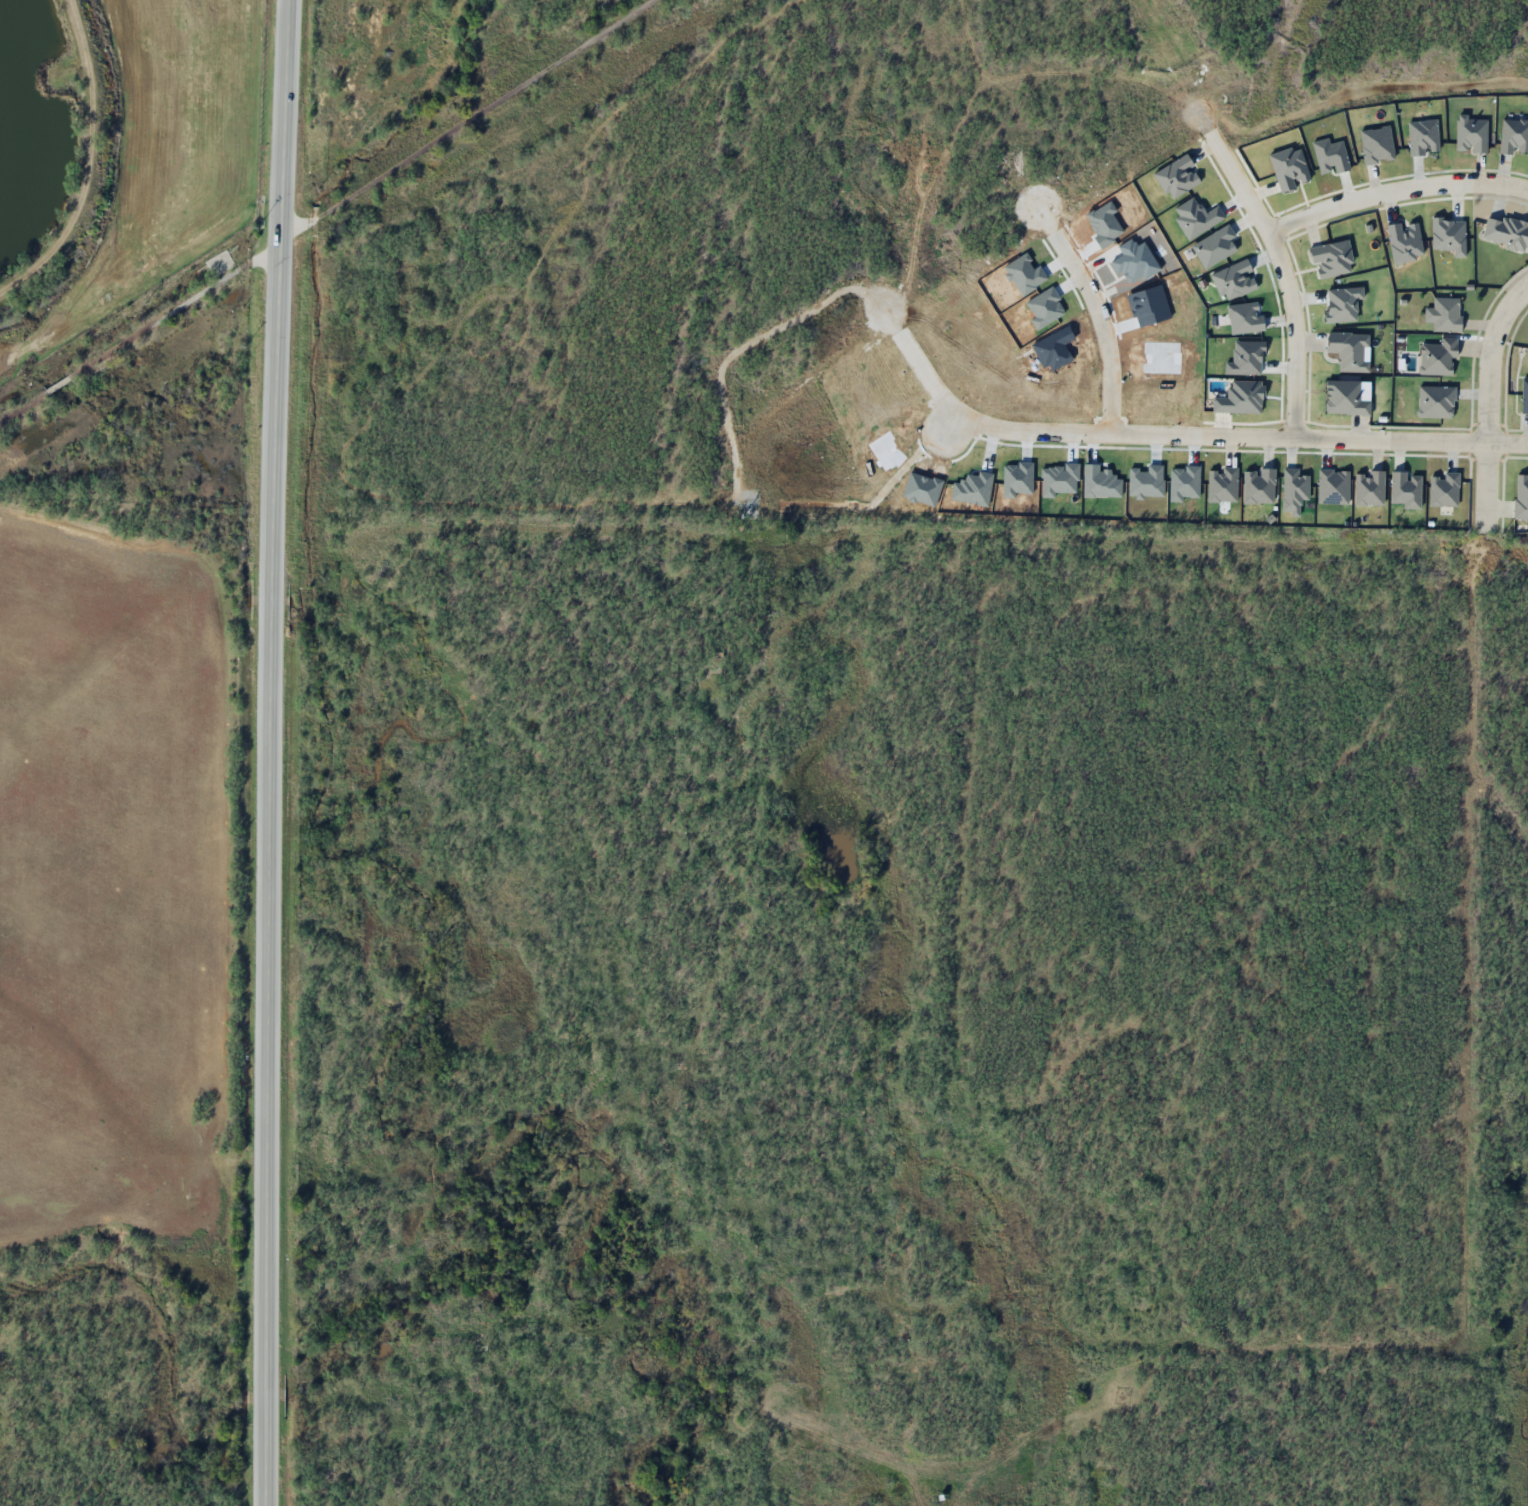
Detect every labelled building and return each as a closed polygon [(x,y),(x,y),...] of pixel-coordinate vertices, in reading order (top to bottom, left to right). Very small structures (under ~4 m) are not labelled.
[(1425,309),(1425,322),(1432,322),(1433,332),(1460,332),(1460,298),(1433,298),(1433,309),(1425,309)] [(1440,345),(1421,345),(1420,374),(1453,374),(1453,358),(1456,358),(1457,338),(1440,338),(1440,345)]
